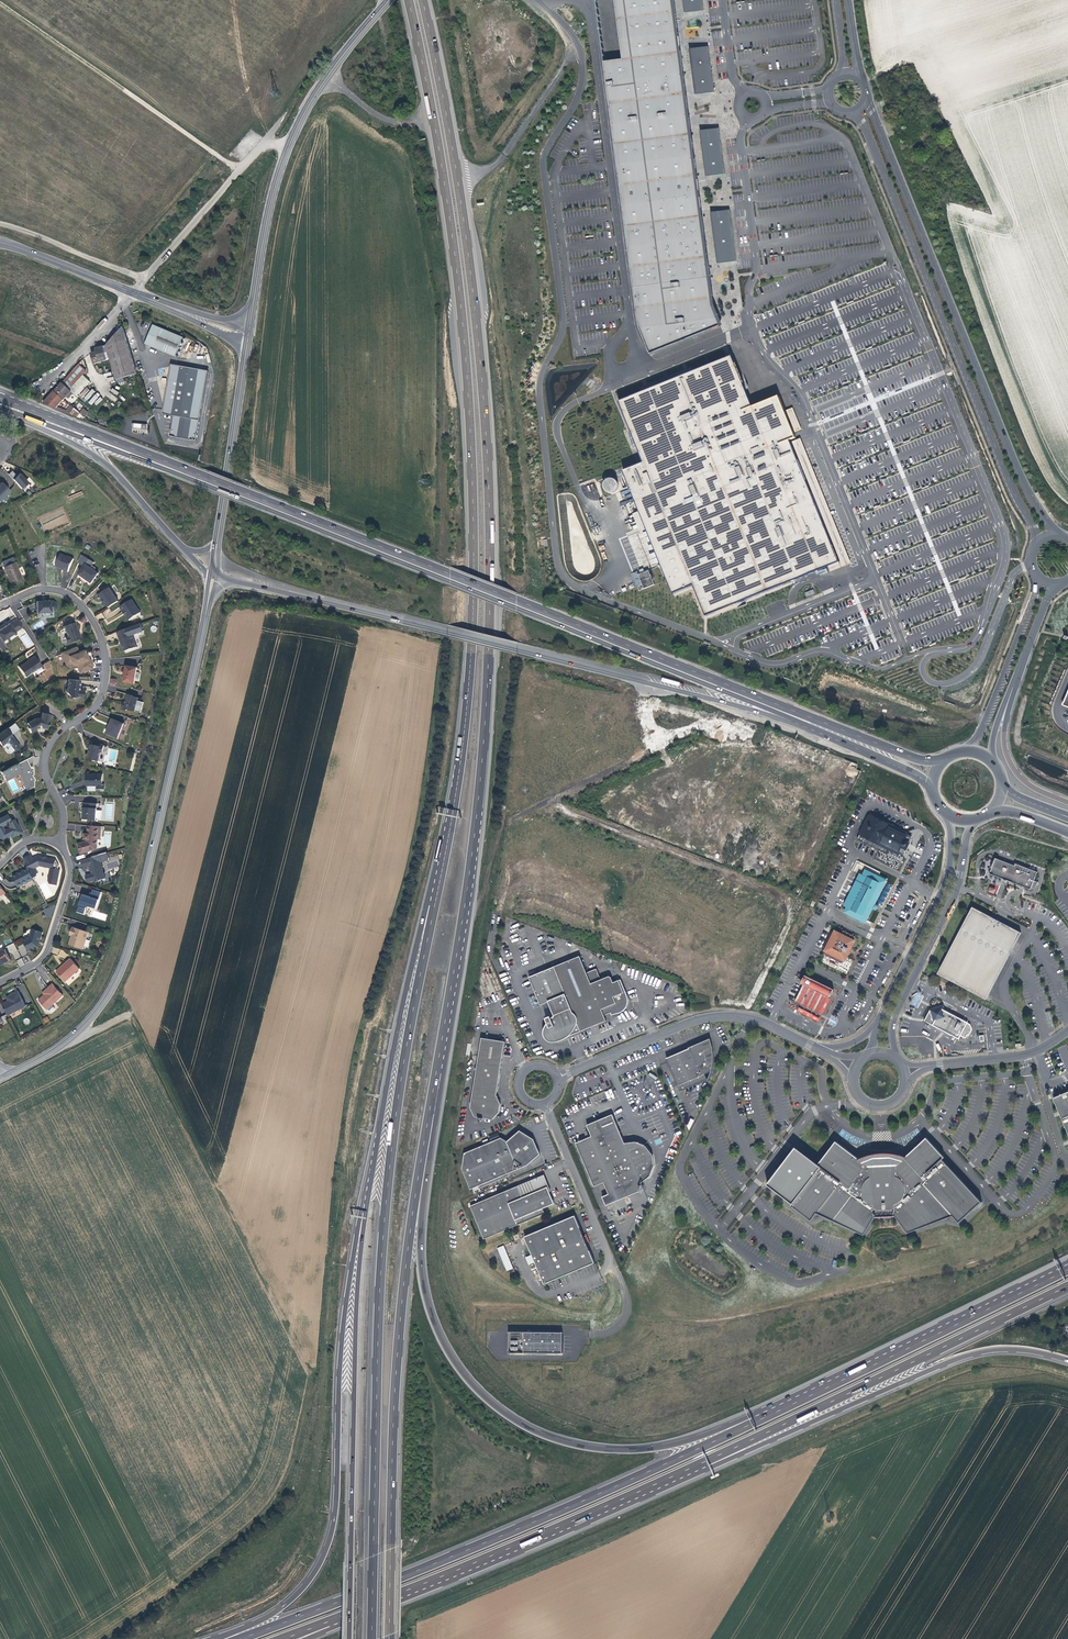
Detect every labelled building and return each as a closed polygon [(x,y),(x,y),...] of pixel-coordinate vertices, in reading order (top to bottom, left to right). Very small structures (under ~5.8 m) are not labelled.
[(707,266),(672,0),(615,0),(623,60),(604,62),(632,274),(707,266)] [(688,13),(704,10),(702,0),(686,0),(688,13)] [(692,49),(698,94),(715,92),(711,66),(709,47),(692,49)] [(703,130),(709,176),(725,174),(719,128),(703,130)] [(714,212),(720,263),(736,261),(730,210),(714,212)] [(711,308),(707,266),(632,274),(638,320),(639,327),(651,355),(719,327),(711,308)] [(175,356),(183,337),(152,324),(144,343),(158,349),(175,356)] [(137,373),(123,327),(114,337),(106,345),(110,359),(117,380),(117,379),(123,378),(137,373)] [(95,364),(108,360),(104,346),(96,349),(96,352),(95,352),(91,353),(95,364)] [(694,585),(706,616),(829,567),(831,572),(841,567),(839,562),(840,562),(790,440),(796,437),(791,425),(792,423),(795,432),(802,429),(793,408),(787,411),(790,419),(788,419),(779,396),(753,406),(732,355),(619,400),(644,461),(623,470),(640,511),(633,514),(641,532),(647,529),(673,594),(694,585)] [(84,368),(79,364),(71,373),(62,383),(70,390),(83,375),(87,371),(84,368)] [(195,441),(208,371),(171,364),(169,374),(168,380),(162,414),(172,416),(169,436),(195,441)] [(90,381),(83,375),(70,390),(73,392),(77,396),(90,381)] [(70,390),(62,383),(55,391),(64,399),(69,393),(71,394),(73,392),(70,390)] [(64,399),(55,391),(51,395),(44,403),(56,408),(64,399)] [(109,392),(105,397),(114,403),(118,399),(109,392)] [(78,405),(70,413),(81,418),(86,411),(78,405)] [(147,432),(147,424),(132,423),(132,432),(147,432)] [(18,448),(15,451),(18,454),(22,450),(23,451),(25,449),(29,453),(28,454),(30,456),(32,455),(40,447),(28,437),(24,442),(21,445),(18,448)] [(800,439),(792,442),(843,567),(851,563),(800,439)] [(11,462),(18,454),(15,451),(8,459),(11,462)] [(8,475),(14,479),(17,475),(12,471),(8,475)] [(21,473),(14,479),(24,491),(33,482),(29,477),(26,479),(21,473)] [(618,481),(616,478),(613,477),(610,477),(607,479),(605,481),(604,484),(604,487),(605,490),(608,492),(610,493),(613,493),(616,491),(618,489),(619,487),(619,483),(618,481)] [(9,490),(1,482),(0,483),(0,500),(9,490)] [(68,557),(61,554),(61,555),(57,556),(59,560),(56,566),(58,567),(59,568),(61,568),(62,568),(62,569),(63,569),(64,567),(67,569),(72,557),(69,556),(68,557)] [(12,557),(1,561),(4,569),(11,584),(22,579),(12,557)] [(84,578),(91,583),(98,573),(86,563),(78,573),(84,578)] [(649,570),(638,574),(644,589),(655,585),(649,570)] [(109,607),(119,601),(109,587),(99,594),(103,599),(106,602),(107,603),(109,607)] [(120,606),(123,611),(124,610),(127,614),(126,615),(126,616),(129,620),(141,612),(132,598),(120,606)] [(36,606),(36,612),(40,612),(42,613),(45,613),(46,612),(50,611),(54,611),(57,607),(56,603),(53,600),(50,600),(36,600),(36,606)] [(23,627),(17,618),(9,623),(8,624),(0,629),(0,638),(2,641),(15,632),(23,627)] [(74,622),(69,624),(69,626),(64,628),(67,636),(64,637),(67,644),(72,642),(71,640),(80,637),(77,628),(77,627),(76,627),(74,622)] [(130,628),(118,632),(120,639),(121,642),(122,642),(126,651),(137,647),(130,628)] [(84,650),(78,652),(76,647),(61,652),(64,663),(70,661),(76,664),(77,666),(79,671),(82,672),(89,669),(88,667),(91,666),(93,665),(90,658),(89,659),(87,659),(85,653),(84,652),(84,650)] [(28,660),(19,665),(25,675),(42,665),(38,660),(35,656),(30,659),(31,659),(28,661),(28,660)] [(137,672),(137,667),(126,665),(125,674),(124,682),(135,684),(135,679),(137,672)] [(79,680),(68,679),(66,692),(69,695),(83,697),(83,696),(84,691),(83,690),(79,690),(79,686),(79,680)] [(133,696),(128,695),(128,698),(127,700),(127,703),(126,703),(124,703),(122,710),(127,711),(127,710),(135,712),(135,711),(138,701),(138,700),(133,699),(133,697),(133,696)] [(144,702),(138,701),(135,711),(141,712),(144,702)] [(50,714),(42,712),(40,718),(38,717),(36,719),(35,718),(27,723),(29,727),(28,728),(30,732),(36,729),(34,726),(39,724),(40,724),(40,725),(41,727),(47,729),(50,714)] [(118,738),(123,726),(118,724),(118,721),(112,719),(111,722),(110,724),(111,724),(110,728),(109,727),(106,733),(118,738)] [(14,724),(7,729),(9,732),(11,734),(18,729),(14,724)] [(9,732),(7,733),(5,730),(0,734),(0,744),(1,745),(5,743),(9,743),(14,751),(20,747),(12,736),(11,734),(9,732)] [(99,746),(91,744),(90,748),(90,750),(91,750),(90,754),(89,754),(88,759),(98,761),(101,750),(103,750),(104,745),(100,744),(99,746)] [(31,768),(26,758),(0,772),(5,780),(18,773),(27,790),(33,787),(34,787),(34,781),(35,780),(33,775),(34,774),(33,767),(31,768)] [(94,775),(88,775),(87,780),(87,786),(98,786),(98,789),(105,789),(105,784),(103,784),(104,774),(94,774),(94,775)] [(83,819),(96,820),(97,808),(97,804),(85,803),(84,807),(84,808),(84,812),(83,819)] [(0,840),(8,836),(9,835),(11,837),(20,832),(14,819),(10,821),(7,814),(0,818),(0,839),(0,840)] [(900,850),(902,846),(905,848),(906,848),(909,843),(907,843),(905,841),(907,838),(908,834),(894,827),(894,826),(893,824),(891,824),(890,825),(869,815),(868,815),(859,833),(860,834),(898,853),(900,850)] [(102,827),(89,825),(88,834),(86,834),(86,836),(86,839),(88,839),(88,841),(80,843),(81,849),(80,849),(81,854),(98,849),(98,839),(101,840),(102,827)] [(81,860),(83,868),(86,867),(90,866),(91,870),(92,872),(91,873),(92,874),(90,874),(86,876),(87,882),(90,882),(94,881),(95,882),(100,881),(100,880),(105,878),(101,862),(109,860),(109,858),(108,853),(81,860)] [(32,856),(24,860),(29,869),(34,879),(37,877),(38,874),(35,869),(51,870),(48,883),(50,886),(57,887),(60,872),(58,871),(59,868),(56,862),(48,860),(47,858),(44,857),(42,858),(39,858),(36,859),(37,860),(34,861),(34,860),(32,856)] [(1037,872),(1015,863),(1015,865),(995,858),(989,874),(1006,880),(1012,883),(1030,889),(1031,887),(1035,888),(1037,882),(1034,881),(1035,877),(1036,877),(1037,872)] [(34,879),(29,869),(21,873),(14,877),(19,888),(35,880),(34,879)] [(850,914),(861,920),(881,878),(866,870),(863,875),(863,876),(859,875),(853,887),(861,891),(850,914)] [(881,878),(861,920),(866,922),(886,880),(881,878)] [(845,912),(850,914),(861,891),(853,887),(844,906),(847,907),(845,912)] [(91,897),(88,896),(86,901),(82,899),(81,901),(78,912),(84,914),(86,908),(90,906),(97,908),(102,892),(93,889),(91,897)] [(45,907),(44,915),(53,916),(53,908),(45,907)] [(1021,932),(972,907),(937,974),(986,999),(1010,955),(1013,948),(1021,932)] [(86,934),(82,930),(72,927),(70,933),(72,934),(72,936),(71,937),(69,945),(84,949),(88,935),(86,934)] [(40,941),(43,933),(33,929),(30,937),(24,941),(29,952),(39,947),(39,946),(39,945),(40,942),(40,943),(40,941)] [(845,960),(846,957),(849,952),(850,953),(852,950),(850,949),(854,941),(853,940),(855,937),(843,931),(841,934),(835,931),(834,933),(831,932),(825,945),(827,946),(826,949),(825,951),(826,951),(824,955),(842,963),(844,960),(845,960)] [(0,952),(0,966),(7,962),(11,960),(5,950),(0,952)] [(80,969),(71,958),(65,964),(63,966),(62,968),(61,967),(56,972),(65,982),(80,969)] [(554,1014),(546,1017),(549,1024),(548,1025),(547,1025),(546,1026),(546,1027),(545,1028),(545,1029),(545,1031),(544,1032),(545,1033),(545,1034),(545,1035),(545,1036),(546,1037),(547,1038),(547,1039),(548,1039),(549,1040),(551,1041),(552,1041),(554,1041),(555,1041),(555,1042),(581,1031),(607,1021),(606,1019),(611,1018),(609,1013),(611,1012),(612,1015),(620,1012),(623,1011),(626,1008),(627,1005),(627,1001),(626,998),(625,994),(623,994),(618,982),(612,985),(610,979),(608,979),(600,982),(595,971),(588,974),(581,958),(554,966),(529,976),(540,1004),(548,1001),(566,995),(571,1008),(554,1014)] [(820,1013),(828,997),(830,998),(834,989),(805,975),(805,976),(802,983),(801,984),(803,985),(797,997),(795,1001),(801,1004),(820,1013)] [(63,996),(53,984),(48,988),(47,989),(47,990),(47,991),(47,992),(47,993),(45,995),(39,1000),(47,1009),(63,996)] [(9,1001),(2,1004),(7,1014),(8,1015),(25,1006),(18,992),(14,994),(11,995),(13,1000),(11,1001),(11,1000),(9,1001)] [(548,1001),(554,1014),(571,1008),(566,995),(548,1001)] [(516,1006),(514,1000),(508,1003),(509,1005),(511,1009),(516,1006)] [(930,1009),(934,1022),(933,1025),(959,1039),(961,1036),(965,1038),(967,1035),(969,1034),(972,1029),(970,1025),(967,1023),(968,1022),(950,1013),(950,1015),(949,1014),(949,1013),(945,1010),(943,1005),(930,1009)] [(10,1020),(8,1015),(7,1014),(1,1017),(4,1023),(10,1020)] [(493,1121),(499,1113),(500,1104),(496,1096),(504,1042),(480,1039),(470,1109),(475,1118),(493,1121)] [(709,1041),(666,1058),(681,1093),(708,1081),(706,1075),(711,1073),(712,1064),(712,1056),(711,1049),(709,1041)] [(1053,1099),(1067,1135),(1067,1092),(1053,1099)] [(609,1194),(602,1197),(606,1205),(644,1189),(643,1185),(652,1178),(656,1167),(654,1157),(647,1148),(636,1144),(626,1145),(613,1114),(587,1125),(592,1136),(576,1143),(592,1180),(601,1176),(604,1182),(610,1180),(614,1192),(609,1194)] [(464,1153),(462,1169),(471,1190),(473,1189),(528,1165),(541,1154),(534,1139),(520,1130),(507,1141),(501,1137),(464,1153)] [(908,1233),(954,1217),(959,1223),(982,1202),(943,1159),(945,1157),(927,1137),(907,1155),(896,1166),(870,1167),(858,1157),(836,1141),(818,1165),(795,1148),(764,1187),(812,1221),(818,1212),(822,1215),(864,1235),(874,1216),(895,1216),(908,1233)] [(858,1157),(870,1167),(896,1166),(907,1155),(895,1153),(885,1153),(870,1154),(858,1157)] [(523,1197),(548,1186),(550,1191),(551,1190),(545,1174),(518,1185),(523,1197)] [(594,1186),(604,1182),(601,1176),(592,1180),(594,1186)] [(610,1180),(604,1182),(609,1194),(614,1192),(610,1180)] [(471,1206),(485,1239),(546,1213),(544,1208),(555,1202),(550,1191),(548,1186),(523,1197),(518,1185),(471,1206)] [(539,1270),(545,1284),(595,1263),(586,1242),(589,1241),(587,1235),(584,1236),(575,1215),(525,1236),(528,1245),(532,1254),(539,1270)] [(506,1271),(513,1269),(504,1245),(497,1248),(506,1271)] [(563,1353),(563,1332),(509,1331),(509,1352),(563,1353)]
